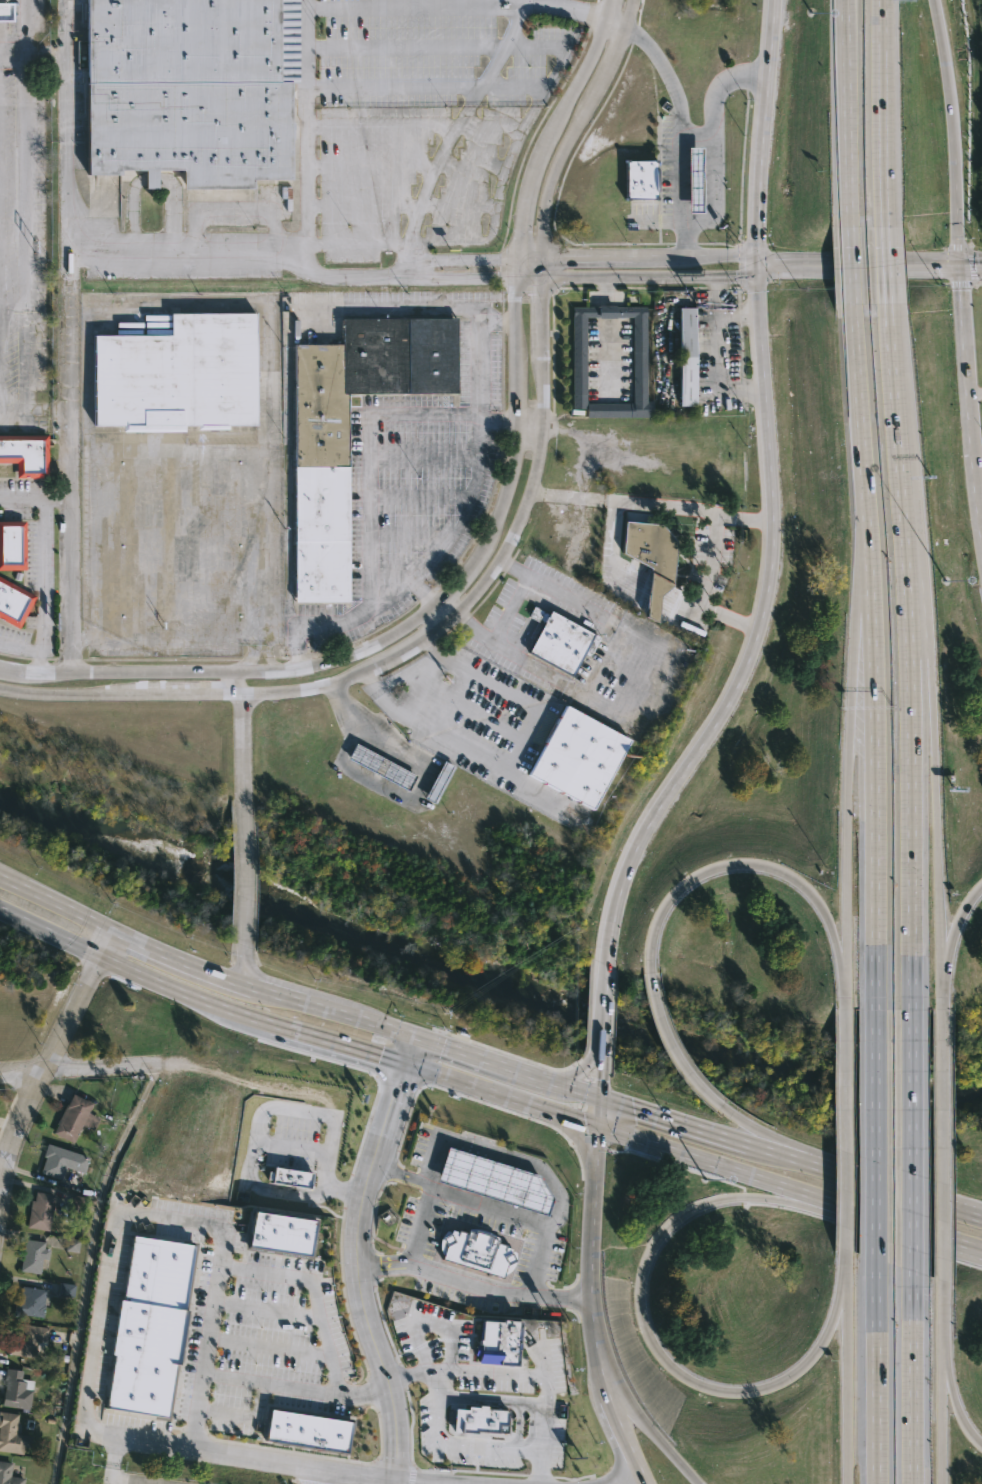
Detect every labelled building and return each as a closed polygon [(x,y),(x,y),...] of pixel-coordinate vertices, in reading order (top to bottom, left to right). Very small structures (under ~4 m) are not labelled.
[(85,41),(85,0),(296,0),(296,82),(289,82),(289,181),(252,181),(252,190),(182,190),(181,171),(155,171),(155,189),(143,189),(143,171),(119,171),(119,177),(85,177),(85,69),(76,69),(76,41),(85,41)] [(10,21),(0,21),(0,5),(10,5),(10,21)] [(615,306),(647,307),(647,401),(653,401),(652,418),(587,417),(587,409),(572,409),(573,307),(615,306)] [(695,407),(679,407),(679,308),(694,308),(695,407)] [(227,427),(227,431),(197,431),(197,427),(183,427),(183,433),(122,434),(122,428),(92,428),(92,336),(170,336),(170,315),(255,314),(256,427),(227,427)] [(349,601),(293,601),(291,346),(339,345),(338,321),(343,321),(342,320),(455,319),(456,395),(347,396),(349,601)] [(15,462),(0,462),(0,435),(47,435),(47,478),(15,478),(15,462)] [(22,569),(0,570),(0,520),(25,520),(25,569),(22,569)] [(662,596),(659,623),(648,616),(653,567),(625,552),(628,521),(664,524),(679,541),(675,585),(662,596)] [(17,629),(0,620),(0,578),(34,597),(18,627),(17,629)] [(533,606),(547,614),(550,610),(600,638),(589,657),(584,654),(571,677),(527,652),(542,625),(527,617),(533,606)] [(629,739),(592,809),(528,774),(565,705),(629,739)] [(417,776),(409,791),(349,758),(357,744),(417,776)] [(428,801),(438,805),(454,767),(444,763),(428,801)] [(92,1104),(88,1113),(99,1119),(92,1132),(85,1128),(83,1132),(79,1130),(73,1144),(53,1134),(58,1125),(57,1124),(72,1094),(92,1104)] [(85,1167),(90,1169),(89,1174),(84,1172),(83,1175),(64,1168),(60,1181),(38,1174),(44,1158),(41,1157),(45,1144),(87,1158),(85,1167)] [(272,1168),(309,1175),(307,1190),(270,1183),(270,1180),(265,1180),(266,1172),(271,1173),(272,1168)] [(55,1194),(53,1204),(50,1204),(49,1208),(52,1208),(49,1230),(26,1226),(31,1199),(33,1200),(35,1190),(55,1194)] [(245,1245),(252,1208),(313,1216),(307,1255),(245,1245)] [(103,1406),(118,1298),(130,1234),(192,1242),(184,1307),(165,1416),(103,1406)] [(50,1249),(48,1260),(43,1259),(41,1274),(20,1271),(25,1239),(45,1242),(44,1249),(50,1249)] [(50,1295),(49,1308),(43,1307),(41,1319),(12,1314),(14,1301),(18,1302),(20,1287),(45,1291),(44,1293),(51,1294),(50,1295)] [(480,1319),(500,1320),(501,1317),(507,1317),(507,1319),(518,1319),(515,1364),(472,1361),(473,1348),(479,1348),(478,1343),(477,1343),(477,1337),(479,1338),(480,1319)] [(45,1341),(43,1351),(35,1350),(34,1358),(13,1355),(14,1352),(6,1351),(8,1339),(14,1340),(17,1324),(47,1329),(45,1341)] [(34,1380),(30,1410),(1,1406),(6,1381),(4,1380),(6,1368),(22,1370),(21,1378),(34,1380)] [(452,1407),(465,1407),(465,1404),(476,1405),(476,1403),(484,1404),(484,1407),(505,1409),(504,1430),(475,1428),(475,1431),(451,1430),(452,1407)] [(264,1437),(269,1407),(351,1420),(346,1451),(264,1437)] [(21,1455),(0,1452),(0,1412),(17,1415),(14,1435),(30,1437),(29,1449),(22,1448),(21,1455)] [(23,1479),(22,1483),(0,1483),(0,1463),(10,1464),(8,1477),(23,1479)]
